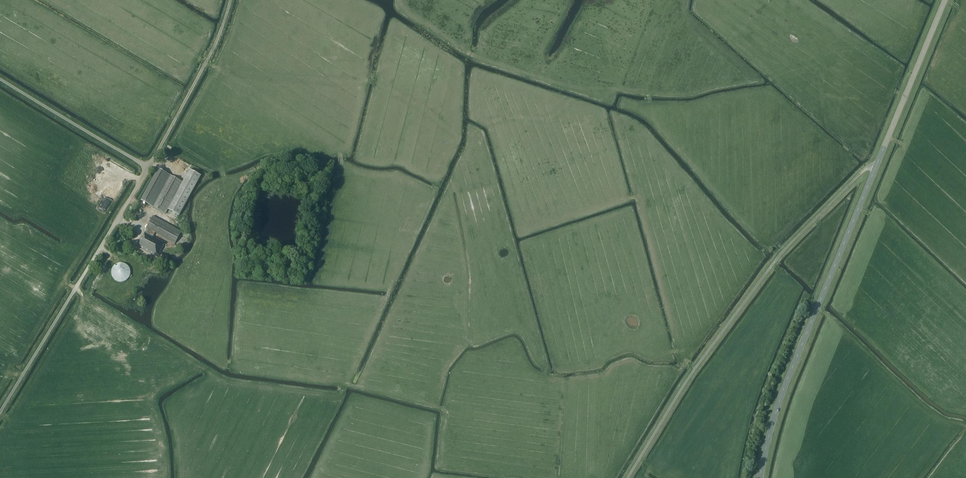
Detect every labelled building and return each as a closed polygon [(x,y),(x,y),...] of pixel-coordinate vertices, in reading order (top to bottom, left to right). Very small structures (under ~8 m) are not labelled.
[(186,173),(190,165),(181,159),(176,168),(186,173)] [(141,201),(151,206),(165,214),(182,182),(158,169),(141,201)] [(190,170),(168,210),(179,216),(201,176),(190,170)] [(165,243),(153,237),(156,233),(175,243),(181,232),(153,216),(147,228),(148,228),(145,233),(143,236),(142,236),(136,247),(153,256),(154,256),(165,262),(168,257),(160,253),(165,243)] [(113,281),(129,281),(128,265),(113,265),(113,281)] [(121,328),(132,333),(135,326),(124,321),(121,328)]
